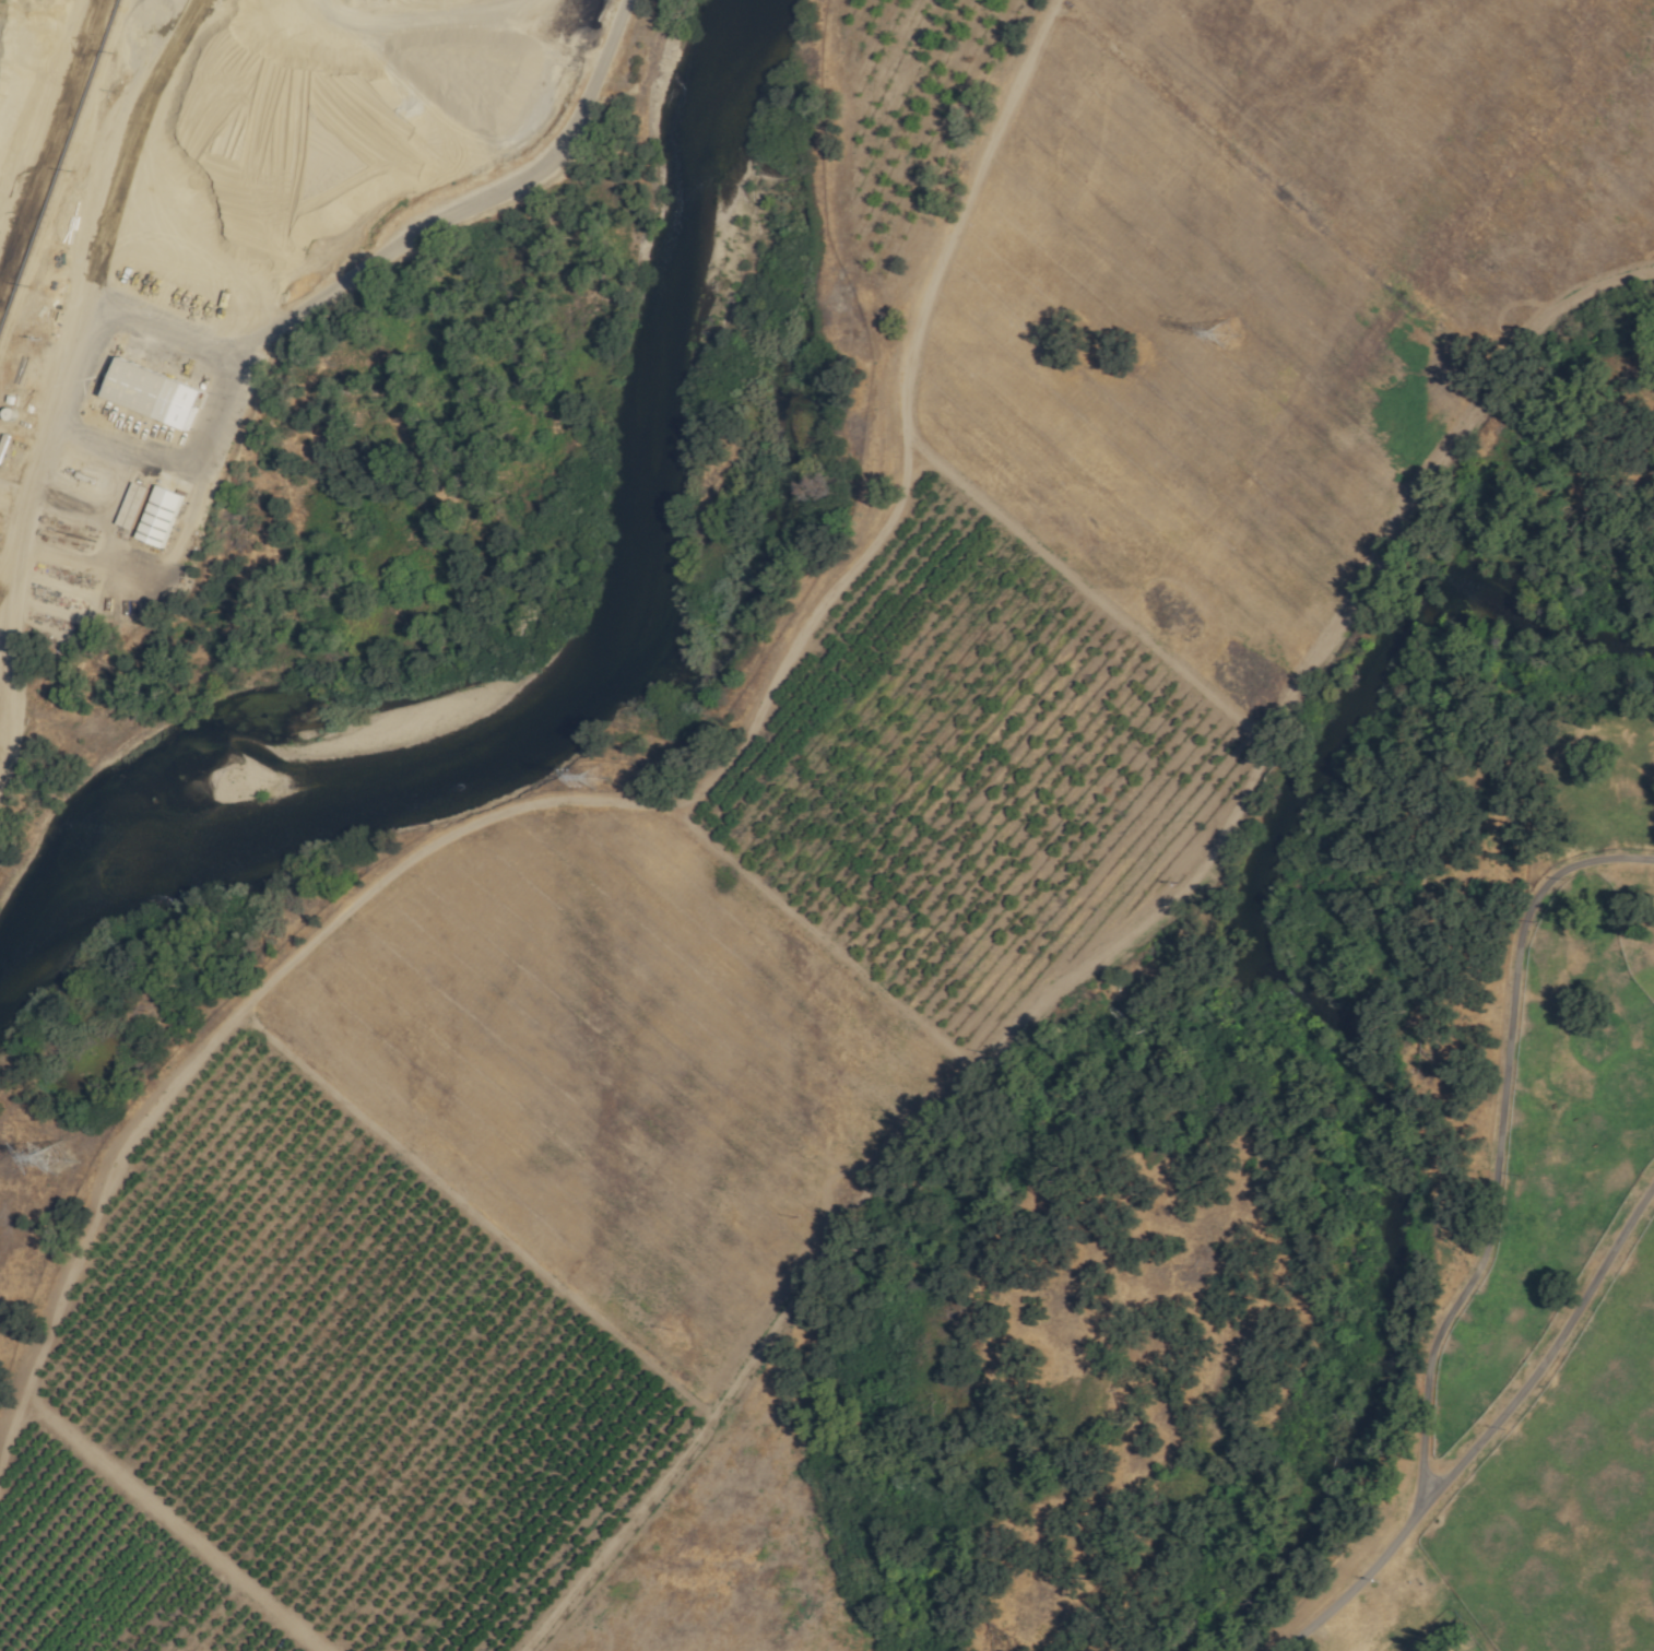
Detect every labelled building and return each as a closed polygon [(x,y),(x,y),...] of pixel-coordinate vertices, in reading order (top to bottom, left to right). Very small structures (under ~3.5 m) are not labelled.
[(214,392),(121,356),(105,397),(198,433),(214,392)] [(137,531),(153,489),(138,483),(122,525),(137,531)] [(190,496),(158,485),(140,540),(171,550),(190,496)]
